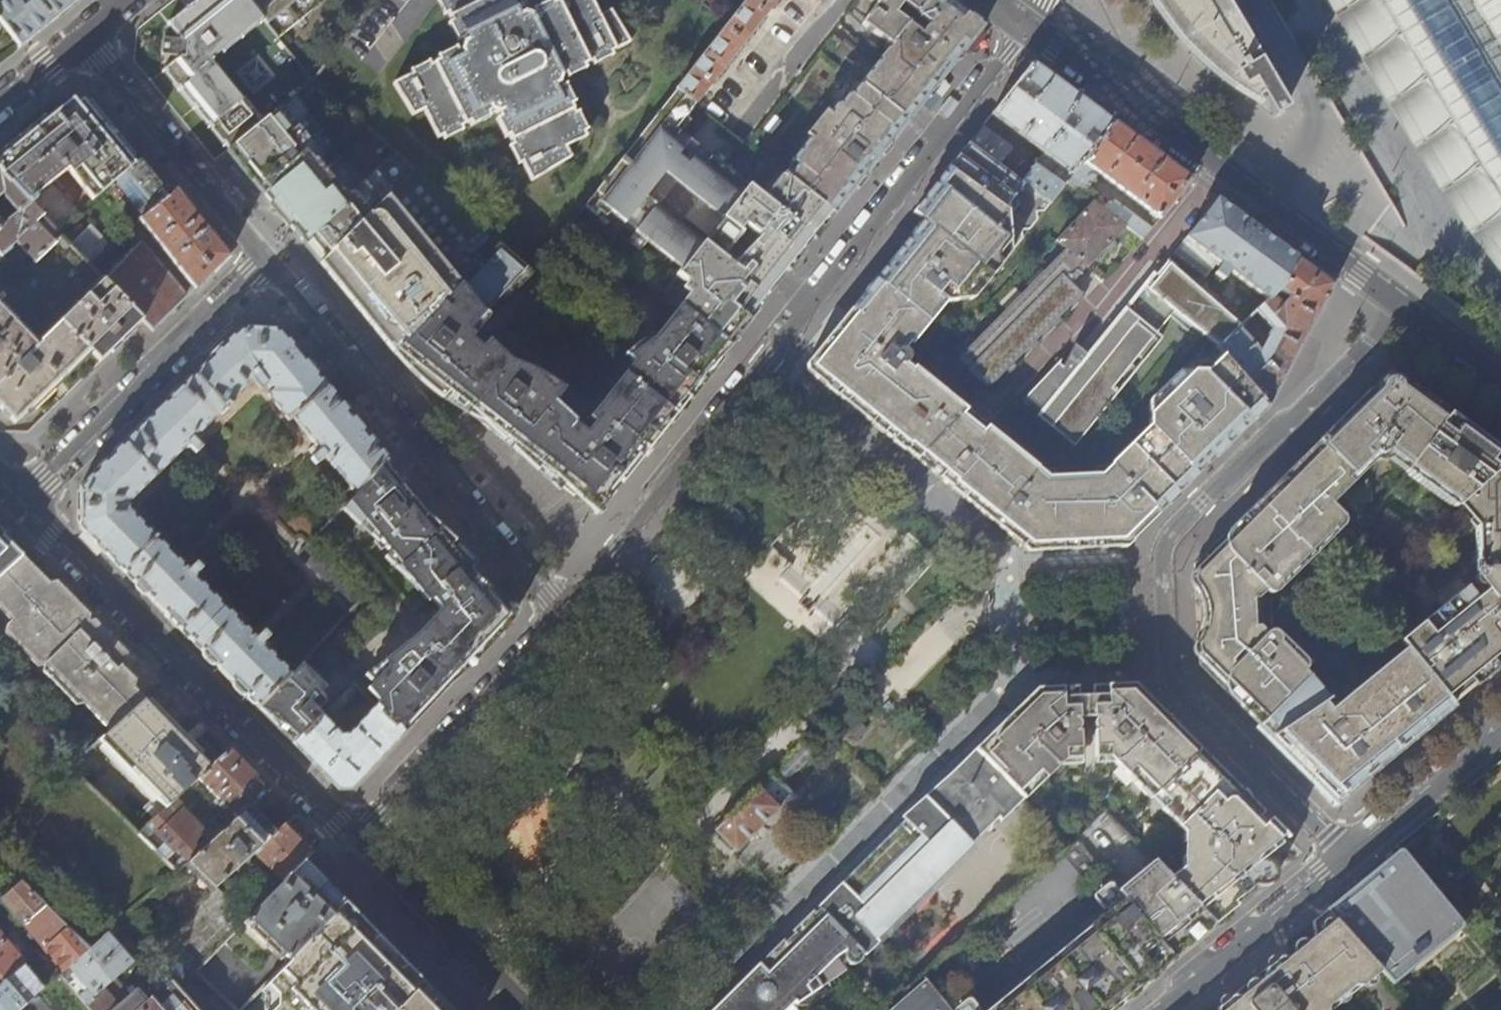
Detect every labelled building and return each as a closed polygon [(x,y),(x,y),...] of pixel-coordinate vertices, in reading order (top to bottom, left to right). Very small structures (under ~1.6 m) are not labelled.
[(21,46),(49,24),(78,0),(14,0),(0,14),(0,21),(21,46)] [(261,121),(212,60),(263,19),(248,0),(195,0),(186,7),(166,23),(179,40),(177,40),(175,57),(178,57),(161,71),(174,86),(226,150),(261,121)] [(263,19),(278,37),(321,2),(320,0),(248,0),(263,19)] [(464,38),(461,49),(395,81),(415,114),(426,109),(440,136),(493,110),(500,113),(533,179),(571,157),(566,146),(586,136),(561,84),(564,75),(630,43),(614,8),(598,16),(590,0),(561,0),(534,13),(526,11),(521,0),(443,0),(464,38)] [(677,90),(694,103),(776,0),(746,0),(677,87),(678,88),(677,90)] [(982,25),(973,18),(959,7),(953,3),(949,0),(927,0),(916,14),(906,27),(891,46),(861,84),(852,78),(789,158),(791,160),(782,172),(828,209),(834,214),(862,178),(904,125),(938,82),(966,45),(982,25)] [(875,2),(859,23),(891,46),(906,27),(890,14),(901,2),(916,14),(927,0),(872,0),(875,2)] [(1157,13),(1168,28),(1183,45),(1194,57),(1208,69),(1240,95),(1275,119),(1285,112),(1279,102),(1283,99),(1224,0),(1149,0),(1157,13)] [(1336,11),(1361,54),(1387,98),(1413,142),(1440,186),(1469,231),(1500,270),(1500,0),(1329,0),(1336,11)] [(252,89),(271,78),(261,60),(242,71),(252,89)] [(1066,182),(1113,122),(1056,80),(1033,63),(1032,62),(1017,81),(1012,88),(1000,102),(992,113),(1046,153),(1041,159),(1033,154),(1022,169),(1003,155),(1010,146),(982,126),(969,142),(1050,201),(1066,182)] [(674,128),(694,103),(677,90),(591,196),(681,269),(662,292),(679,306),(725,342),(740,324),(754,305),(746,299),(752,292),(774,263),(782,253),(790,259),(828,209),(782,172),(766,159),(746,185),(674,128)] [(309,110),(295,92),(261,121),(226,150),(253,182),(299,238),(319,262),(416,168),(397,152),(345,196),(315,159),(320,155),(307,138),(317,129),(305,114),(309,110)] [(0,159),(0,170),(30,202),(43,215),(59,232),(76,216),(48,185),(61,174),(87,205),(113,182),(133,164),(101,125),(83,102),(77,106),(73,101),(45,123),(4,156),(0,159)] [(1138,140),(1113,122),(1066,182),(1087,197),(1090,193),(1085,189),(1096,173),(1153,215),(1150,219),(1157,224),(1160,219),(1191,179),(1138,140)] [(942,176),(914,211),(924,219),(991,275),(1022,237),(1020,228),(1029,227),(1036,220),(1035,211),(1044,209),(1050,201),(969,142),(942,176)] [(133,164),(113,182),(145,222),(170,198),(147,169),(138,159),(133,164)] [(500,241),(416,168),(319,262),(351,300),(394,352),(395,354),(500,241)] [(4,194),(4,197),(17,212),(30,202),(0,170),(0,197),(4,194)] [(170,198),(145,222),(142,225),(195,290),(209,276),(229,257),(216,241),(187,206),(177,192),(170,198)] [(1102,209),(1124,226),(1142,240),(1151,230),(1110,199),(1102,209)] [(1217,199),(1173,254),(1206,278),(1218,262),(1222,265),(1215,274),(1224,280),(1230,271),(1269,300),(1279,290),(1297,258),(1252,225),(1217,199)] [(30,202),(17,212),(2,225),(0,226),(0,260),(3,257),(2,255),(9,250),(9,248),(16,243),(34,263),(54,244),(34,223),(43,215),(30,202)] [(1115,236),(1124,226),(1102,209),(1093,202),(1057,240),(1065,247),(1085,267),(1115,236)] [(929,469),(977,508),(1005,531),(1030,551),(1053,550),(1118,547),(1128,547),(1186,490),(1223,454),(1260,417),(1264,413),(1271,406),(1269,405),(1225,354),(1206,373),(1180,370),(1150,398),(1155,423),(1116,462),(1117,463),(1107,473),(1055,475),(1045,468),(1046,466),(984,416),(922,366),(921,368),(913,362),(915,360),(915,356),(914,353),(912,351),(910,350),(904,351),(910,344),(912,346),(935,317),(946,303),(974,297),(979,290),(991,275),(924,219),(899,249),(865,293),(845,317),(818,351),(804,368),(929,469)] [(86,227),(70,242),(96,269),(113,253),(86,227)] [(54,244),(34,263),(17,279),(9,286),(0,296),(0,382),(62,323),(90,351),(100,361),(117,345),(143,320),(111,285),(96,269),(70,242),(64,235),(54,244)] [(685,401),(711,369),(729,345),(725,342),(679,306),(660,330),(664,333),(608,400),(617,406),(593,437),(539,394),(551,380),(546,375),(532,367),(517,360),(509,359),(507,361),(483,342),(476,352),(465,344),(477,328),(472,325),(528,265),(500,241),(395,354),(439,389),(483,423),(529,460),(575,496),(597,513),(613,492),(608,488),(612,483),(617,477),(622,481),(638,461),(685,401)] [(968,367),(964,372),(981,388),(984,385),(988,387),(1066,307),(1079,293),(1069,283),(1085,267),(1065,247),(958,357),(968,367)] [(140,249),(111,285),(143,320),(153,331),(183,302),(140,249)] [(1297,258),(1279,290),(1269,300),(1241,326),(1220,346),(1218,347),(1225,354),(1269,405),(1316,316),(1333,284),(1332,284),(1320,275),(1297,258)] [(1157,271),(1149,278),(1087,355),(1075,346),(1068,361),(1065,369),(1062,369),(1058,367),(1033,393),(1027,400),(1043,413),(1038,419),(1077,449),(1099,420),(1105,424),(1121,404),(1109,395),(1138,359),(1144,363),(1159,344),(1154,339),(1175,313),(1203,334),(1203,335),(1218,347),(1220,346),(1241,326),(1174,268),(1176,265),(1169,259),(1157,271)] [(9,286),(2,280),(0,281),(0,296),(9,286)] [(90,351),(62,323),(0,382),(0,408),(13,421),(15,423),(42,397),(90,351)] [(326,457),(356,494),(387,462),(283,336),(280,332),(240,330),(229,341),(202,367),(189,380),(142,426),(87,480),(80,487),(80,527),(87,534),(114,561),(118,565),(154,602),(179,627),(214,663),(259,708),(291,674),(268,650),(275,644),(269,639),(272,636),(267,630),(257,640),(203,585),(209,578),(203,573),(206,569),(201,564),(191,573),(137,518),(141,515),(133,507),(129,507),(129,503),(182,450),(189,457),(195,452),(197,454),(203,449),(193,439),(232,400),(236,404),(242,398),(238,394),(254,378),(262,379),(271,392),(266,395),(289,423),(294,418),(315,444),(308,450),(314,456),(310,459),(315,466),(326,457)] [(1421,394),(1412,387),(1409,391),(1397,383),(1384,383),(1378,389),(1373,394),(1368,391),(1342,417),(1316,443),(1316,451),(1313,454),(1297,471),(1289,470),(1274,484),(1216,542),(1194,564),(1195,579),(1195,592),(1203,608),(1203,621),(1198,636),(1199,665),(1204,670),(1240,705),(1260,725),(1310,675),(1287,654),(1282,659),(1272,650),(1276,645),(1279,641),(1279,635),(1277,631),(1274,629),(1270,629),(1265,632),(1257,625),(1262,605),(1270,597),(1276,601),(1279,601),(1281,599),(1282,598),(1282,592),(1275,584),(1285,574),(1290,577),(1324,543),(1321,540),(1330,531),(1339,539),(1342,538),(1345,536),(1347,530),(1347,527),(1346,524),(1330,507),(1353,485),(1350,480),(1376,455),(1378,457),(1386,456),(1388,453),(1408,468),(1449,414),(1441,409),(1421,394)] [(1404,474),(1453,509),(1456,506),(1500,466),(1500,453),(1480,437),(1449,414),(1408,468),(1404,474)] [(429,708),(463,671),(495,637),(514,616),(496,595),(466,559),(443,530),(405,485),(387,462),(356,494),(341,510),(355,523),(353,527),(352,535),(353,539),(355,542),(359,546),(374,533),(412,579),(415,577),(446,615),(428,630),(406,651),(400,646),(353,686),(375,706),(404,734),(417,720),(420,716),(429,708)] [(1456,506),(1474,527),(1476,571),(1490,571),(1491,579),(1500,579),(1500,466),(1456,506)] [(24,557),(26,555),(5,534),(7,532),(0,526),(0,578),(24,557)] [(353,607),(364,595),(347,579),(329,563),(308,544),(297,556),(353,607)] [(145,699),(117,671),(126,661),(111,646),(38,571),(24,557),(0,578),(0,609),(11,620),(7,624),(7,632),(40,665),(45,664),(46,665),(45,670),(79,703),(85,703),(111,730),(145,699)] [(1500,593),(1493,584),(1486,590),(1498,603),(1498,609),(1486,610),(1466,586),(1399,641),(1405,647),(1451,704),(1457,700),(1486,676),(1500,663),(1500,593)] [(1310,675),(1260,725),(1267,732),(1295,759),(1318,782),(1336,799),(1346,791),(1376,766),(1407,740),(1430,722),(1451,704),(1405,647),(1331,710),(1325,703),(1330,699),(1310,675)] [(259,708),(294,744),(323,716),(315,708),(323,705),(326,703),(327,699),(327,696),(323,694),(320,694),(324,689),(299,665),(291,674),(259,708)] [(1101,685),(1091,686),(1095,757),(1108,757),(1185,832),(1186,866),(1172,879),(1215,922),(1235,906),(1277,872),(1263,859),(1289,837),(1273,821),(1240,788),(1207,756),(1173,722),(1146,695),(1134,684),(1101,685)] [(1035,688),(974,749),(1023,799),(1024,800),(1065,759),(1081,758),(1077,686),(1059,687),(1035,688)] [(155,709),(145,699),(111,730),(99,740),(166,808),(176,798),(198,778),(211,767),(188,744),(177,732),(155,709)] [(339,699),(328,710),(333,715),(344,704),(339,699)] [(342,735),(323,716),(294,744),(304,754),(333,783),(334,785),(339,790),(352,790),(404,734),(375,706),(349,733),(342,735)] [(828,894),(817,905),(866,954),(878,942),(874,938),(997,817),(1001,821),(1023,799),(974,749),(964,760),(888,835),(828,894)] [(230,750),(211,767),(198,778),(220,800),(217,803),(222,809),(225,806),(229,810),(224,815),(231,823),(250,806),(269,789),(249,769),(230,750)] [(710,834),(734,854),(787,799),(781,792),(767,777),(710,834)] [(213,839),(176,798),(166,808),(146,825),(163,842),(161,844),(164,847),(158,854),(166,861),(175,852),(180,858),(171,866),(176,872),(186,862),(213,839)] [(261,818),(250,806),(231,823),(213,839),(186,862),(214,889),(242,864),(276,833),(261,818)] [(283,827),(276,833),(242,864),(250,873),(262,862),(282,883),(304,861),(311,854),(296,839),(283,827)] [(1102,870),(1078,841),(1071,848),(1062,856),(1085,884),(1102,870)] [(1364,882),(1327,912),(1380,971),(1393,985),(1462,928),(1399,853),(1364,882)] [(1118,889),(1124,897),(1173,957),(1193,941),(1215,922),(1172,879),(1154,860),(1118,889)] [(317,874),(304,861),(282,883),(276,890),(270,896),(247,919),(289,960),(345,902),(339,896),(317,874)] [(9,908),(23,923),(44,905),(21,883),(2,900),(9,908)] [(270,896),(276,890),(269,884),(263,890),(270,896)] [(1173,957),(1124,897),(986,1009),(1109,1009),(1165,964),(1173,957)] [(345,902),(289,960),(268,981),(279,993),(279,1006),(275,1009),(397,1009),(424,982),(418,975),(407,976),(406,964),(391,949),(383,940),(370,940),(361,931),(361,918),(353,911),(345,902)] [(44,905),(23,923),(33,935),(44,946),(66,927),(44,905)] [(793,1003),(796,1005),(800,1006),(808,1005),(847,978),(839,966),(842,963),(849,965),(856,963),(861,959),(863,955),(864,956),(866,954),(817,905),(798,924),(746,975),(711,1009),(786,1009),(793,1003)] [(1327,912),(1313,924),(1315,939),(1258,985),(1227,1009),(1333,1009),(1380,971),(1327,912)] [(49,952),(66,970),(73,963),(89,949),(66,927),(44,946),(49,952)] [(89,949),(73,963),(66,970),(60,974),(87,1003),(115,978),(127,967),(101,938),(89,949)] [(4,940),(0,943),(0,974),(5,979),(24,963),(11,948),(4,940)] [(31,971),(24,963),(5,979),(27,1004),(46,987),(31,971)] [(951,979),(939,965),(924,979),(935,993),(951,979)] [(196,1009),(236,1009),(196,970),(178,989),(196,1009)] [(45,979),(49,984),(55,978),(51,973),(45,979)] [(115,978),(87,1003),(92,1009),(113,1009),(130,994),(115,978)] [(0,983),(0,1009),(20,1009),(27,1004),(5,979),(0,983)] [(935,993),(924,979),(905,995),(888,1009),(949,1009),(935,993)] [(178,989),(171,982),(157,994),(147,981),(130,994),(113,1009),(196,1009),(178,989)] [(440,998),(424,982),(397,1009),(452,1009),(440,998)]
